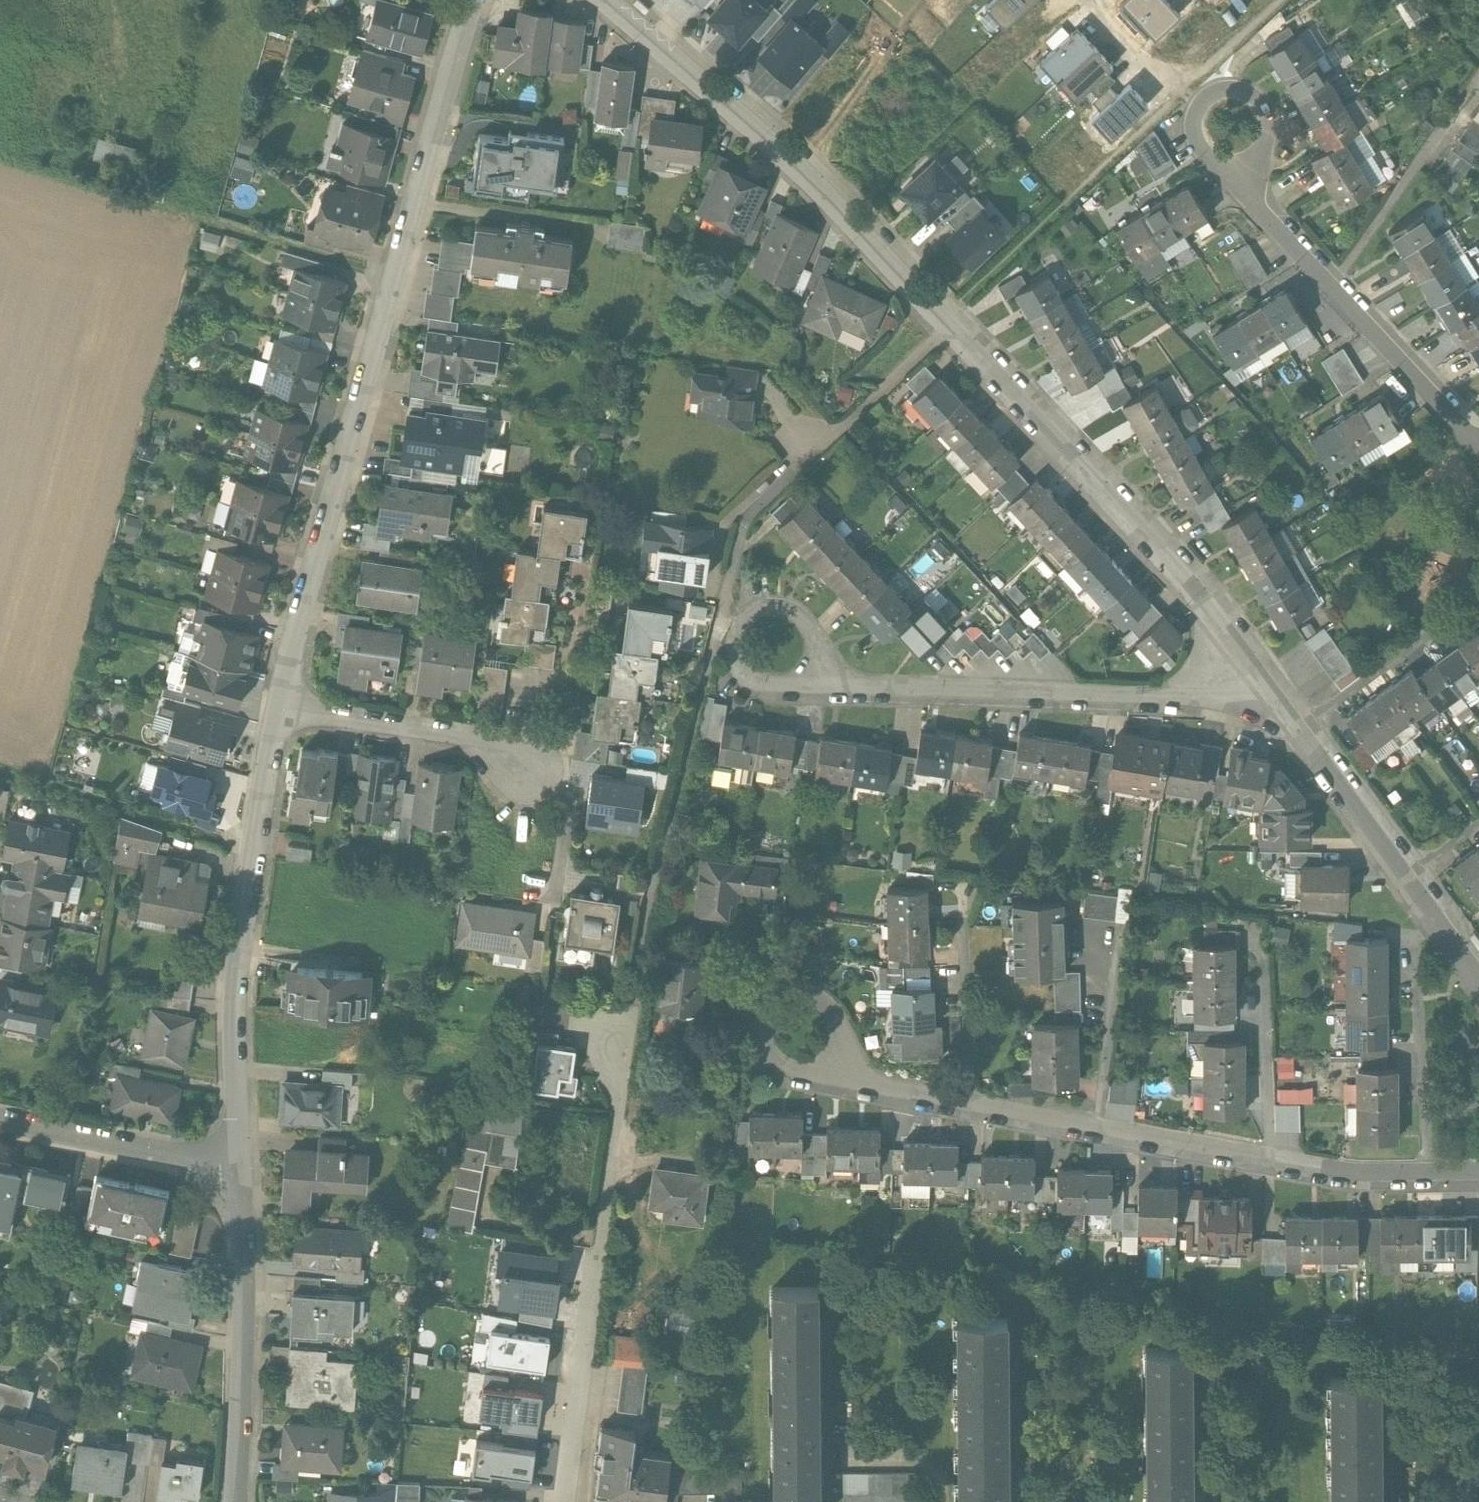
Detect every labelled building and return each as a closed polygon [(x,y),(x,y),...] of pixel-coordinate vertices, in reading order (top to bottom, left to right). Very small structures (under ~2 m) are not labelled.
[(692,3),(701,10),(710,0),(694,0),(692,3)] [(710,18),(739,43),(748,33),(766,12),(753,0),(726,0),(710,18)] [(782,15),(791,22),(792,21),(795,24),(796,23),(814,3),(811,0),(795,0),(782,15)] [(985,9),(1005,30),(1036,0),(995,0),(985,9)] [(1147,39),(1151,35),(1155,39),(1181,14),(1175,9),(1167,0),(1123,0),(1120,2),(1123,5),(1119,10),(1147,39)] [(1175,9),(1185,0),(1167,0),(1175,9)] [(1396,9),(1409,31),(1429,18),(1411,0),(1408,0),(1396,9)] [(393,4),(381,1),(379,6),(370,39),(420,53),(431,15),(393,4)] [(766,12),(748,33),(758,42),(782,15),(771,5),(766,12)] [(553,14),(522,10),(520,27),(512,26),(507,58),(508,58),(531,61),(532,54),(547,56),(552,18),(553,14)] [(584,22),(552,18),(547,56),(546,63),(577,68),(581,43),(584,22)] [(791,22),(761,57),(791,83),(822,49),(823,47),(820,45),(798,26),(799,25),(796,23),(795,24),(792,21),(791,22)] [(497,34),(487,32),(478,59),(507,63),(508,58),(507,58),(512,26),(499,24),(497,34)] [(838,24),(820,45),(823,47),(822,49),(831,56),(850,34),(838,24)] [(1289,26),(1265,41),(1271,52),(1296,36),(1289,26)] [(1095,49),(1077,30),(1039,65),(1057,85),(1095,49)] [(1299,34),(1296,36),(1271,52),(1268,54),(1283,78),(1315,58),(1299,34)] [(593,45),(581,43),(577,68),(590,69),(593,45)] [(1107,74),(1113,68),(1095,49),(1057,85),(1076,103),(1089,90),(1107,74)] [(386,56),(363,50),(360,62),(383,68),(386,56)] [(1315,58),(1283,78),(1298,102),(1330,82),(1315,58)] [(383,68),(360,62),(349,100),(379,109),(403,115),(413,77),(383,68)] [(634,66),(602,62),(599,82),(596,106),(595,118),(597,118),(595,128),(623,131),(624,122),(627,122),(629,108),(634,66)] [(1107,74),(1089,90),(1097,99),(1109,88),(1115,82),(1107,74)] [(599,82),(588,81),(585,105),(596,106),(599,82)] [(1330,82),(1298,102),(1313,125),(1345,106),(1330,82)] [(1148,106),(1129,86),(1117,97),(1100,113),(1091,121),(1110,141),(1148,106)] [(1091,104),(1100,113),(1117,97),(1109,88),(1097,99),(1091,104)] [(640,110),(637,136),(648,137),(650,120),(654,97),(643,95),(640,110)] [(676,100),(654,97),(650,120),(674,123),(676,100)] [(1345,106),(1313,125),(1328,149),(1344,139),(1359,129),(1345,106)] [(629,108),(627,122),(624,122),(623,131),(617,178),(631,179),(637,136),(640,110),(629,108)] [(403,115),(379,109),(376,120),(400,126),(403,115)] [(376,120),(354,114),(351,124),(351,125),(389,136),(392,125),(399,127),(400,126),(376,120)] [(674,123),(650,120),(648,137),(644,162),(660,164),(660,162),(683,165),(692,161),(694,145),(700,146),(702,129),(688,127),(688,125),(674,123)] [(1436,128),(1426,120),(1420,127),(1430,135),(1436,128)] [(1473,121),(1466,130),(1478,139),(1478,125),(1473,121)] [(389,136),(351,125),(351,124),(343,122),(336,147),(332,146),(331,150),(338,151),(334,164),(328,162),(327,164),(385,180),(393,148),(386,146),(389,136)] [(399,127),(392,125),(389,136),(386,146),(393,148),(399,127)] [(508,141),(480,137),(474,177),(477,178),(475,190),(529,198),(530,187),(556,190),(564,138),(510,130),(508,141)] [(1466,130),(1459,140),(1478,154),(1478,139),(1466,130)] [(1154,131),(1134,149),(1142,160),(1163,147),(1154,131)] [(255,156),(260,139),(241,134),(236,151),(255,156)] [(137,148),(98,138),(92,162),(130,172),(137,148)] [(1328,149),(1312,159),(1327,184),(1359,164),(1344,139),(1328,149)] [(1459,140),(1452,150),(1473,165),(1478,156),(1478,154),(1459,140)] [(1163,147),(1142,160),(1129,168),(1135,179),(1148,171),(1170,157),(1163,147)] [(331,150),(328,162),(334,164),(338,151),(331,150)] [(1473,165),(1452,150),(1445,160),(1466,174),(1473,165)] [(712,154),(702,178),(712,183),(720,166),(722,167),(725,160),(712,154)] [(256,163),(236,157),(230,176),(250,182),(256,163)] [(1170,157),(1148,171),(1155,183),(1177,169),(1170,157)] [(1466,174),(1445,160),(1438,170),(1459,184),(1466,174)] [(961,189),(935,161),(902,192),(928,219),(935,213),(961,189)] [(1359,164),(1327,184),(1342,208),(1374,188),(1359,164)] [(722,167),(720,166),(712,183),(699,212),(705,214),(707,209),(728,219),(726,224),(738,229),(744,232),(754,210),(765,187),(722,167)] [(1459,184),(1438,170),(1432,180),(1452,194),(1459,184)] [(382,192),(347,182),(344,194),(378,204),(382,192)] [(1187,186),(1163,201),(1183,233),(1207,218),(1187,186)] [(166,191),(152,187),(149,197),(163,201),(166,191)] [(961,189),(935,213),(944,223),(947,221),(971,199),(961,189)] [(378,204),(344,194),(332,191),(326,213),(321,216),(317,228),(317,229),(337,234),(336,238),(346,241),(351,239),(367,243),(378,204)] [(971,199),(947,221),(958,232),(966,225),(967,226),(981,214),(982,214),(986,210),(974,197),(971,199)] [(782,206),(771,201),(765,215),(761,223),(772,227),(778,215),(782,206)] [(1163,201),(1139,216),(1159,248),(1183,233),(1163,201)] [(754,210),(744,232),(738,229),(734,237),(752,244),(761,223),(765,215),(754,210)] [(981,214),(967,226),(966,225),(958,232),(957,242),(953,247),(972,267),(1004,238),(982,214),(981,214)] [(816,232),(778,215),(772,227),(755,266),(793,283),(791,288),(802,293),(809,279),(812,270),(801,265),(816,232)] [(1159,248),(1139,216),(1116,231),(1147,280),(1170,265),(1159,248)] [(1422,217),(1392,237),(1404,258),(1436,237),(1422,217)] [(616,221),(611,221),(607,246),(643,252),(644,240),(613,236),(616,221)] [(646,226),(616,221),(613,236),(644,240),(646,226)] [(1060,229),(1067,238),(1075,231),(1074,230),(1078,227),(1072,221),(1069,223),(1068,222),(1060,229)] [(545,228),(508,223),(507,229),(477,225),(471,267),(497,271),(496,278),(540,284),(541,277),(567,281),(573,239),(544,234),(545,228)] [(337,234),(317,229),(317,228),(308,225),(303,242),(332,250),(336,238),(337,234)] [(221,235),(204,231),(200,249),(216,253),(221,235)] [(1436,237),(1404,258),(1419,281),(1451,261),(1436,237)] [(469,245),(446,242),(442,267),(438,266),(435,291),(431,290),(427,316),(433,317),(451,319),(454,295),(458,295),(462,271),(466,272),(469,245)] [(1248,244),(1226,257),(1233,268),(1255,255),(1248,244)] [(321,262),(286,251),(283,264),(297,268),(318,273),(321,262)] [(812,270),(809,279),(820,284),(823,277),(824,275),(831,259),(819,254),(812,270)] [(1255,255),(1233,268),(1239,279),(1261,266),(1255,255)] [(1451,261),(1419,281),(1434,305),(1466,285),(1451,261)] [(1261,266),(1239,279),(1246,290),(1268,277),(1261,266)] [(318,273),(297,268),(290,292),(341,306),(343,298),(341,297),(346,281),(318,273)] [(1062,299),(1047,274),(1027,286),(1014,293),(1014,295),(1028,318),(1062,299)] [(1020,275),(998,288),(1005,300),(1014,295),(1014,293),(1027,286),(1020,275)] [(823,277),(820,284),(803,322),(836,336),(841,325),(869,338),(884,305),(823,277)] [(1434,305),(1449,329),(1456,324),(1478,309),(1478,306),(1466,285),(1434,305)] [(1286,290),(1262,304),(1282,336),(1305,322),(1286,290)] [(341,306),(290,292),(284,315),(312,323),(332,329),(337,313),(339,313),(341,306)] [(1062,299),(1028,318),(1042,342),(1075,323),(1062,299)] [(1282,336),(1262,304),(1238,319),(1257,351),(1282,336)] [(1456,324),(1470,348),(1478,342),(1478,309),(1456,324)] [(451,319),(433,317),(432,328),(456,332),(458,320),(451,319)] [(1257,351),(1238,319),(1213,334),(1233,366),(1257,351)] [(332,329),(312,323),(309,335),(310,335),(332,341),(335,329),(332,329)] [(1075,323),(1042,342),(1057,367),(1090,348),(1075,323)] [(456,332),(432,328),(429,346),(425,345),(422,369),(422,370),(429,371),(427,383),(447,386),(447,387),(457,389),(458,376),(474,379),(475,368),(496,372),(500,339),(456,332)] [(332,341),(310,335),(307,346),(326,352),(329,352),(332,341)] [(307,346),(277,338),(270,362),(322,376),(324,369),(322,368),(326,352),(307,346)] [(1470,348),(1478,361),(1478,342),(1470,348)] [(1343,347),(1321,361),(1328,372),(1350,359),(1343,347)] [(1090,348),(1057,367),(1071,391),(1094,378),(1104,372),(1090,348)] [(1350,359),(1328,372),(1335,384),(1357,370),(1350,359)] [(322,376),(270,362),(264,386),(313,400),(318,384),(320,384),(322,376)] [(730,378),(695,373),(692,394),(703,396),(700,415),(717,417),(717,420),(720,424),(729,426),(732,424),(750,426),(754,393),(752,393),(756,370),(731,366),(730,378)] [(925,366),(906,383),(918,396),(937,378),(925,366)] [(1104,372),(1094,378),(1100,389),(1121,377),(1115,366),(1104,372)] [(422,369),(412,367),(410,381),(415,381),(427,383),(429,371),(422,370),(422,369)] [(1357,370),(1335,384),(1342,395),(1364,382),(1357,370)] [(962,399),(940,375),(918,396),(913,400),(935,424),(962,399)] [(1121,377),(1100,389),(1106,399),(1127,387),(1121,377)] [(427,383),(415,381),(414,395),(431,397),(445,399),(447,387),(447,386),(427,383)] [(1133,398),(1122,404),(1138,432),(1171,413),(1155,385),(1133,398)] [(1127,387),(1106,399),(1112,410),(1122,404),(1133,398),(1127,387)] [(1382,393),(1359,408),(1379,439),(1389,433),(1386,428),(1398,421),(1401,425),(1402,425),(1382,393)] [(445,399),(431,397),(429,409),(453,413),(454,401),(445,399)] [(962,399),(935,424),(943,432),(947,429),(958,440),(981,419),(962,399)] [(1359,408),(1335,423),(1356,455),(1365,470),(1388,455),(1379,439),(1359,408)] [(307,423),(258,409),(251,433),(303,447),(305,440),(303,439),(307,423)] [(429,409),(428,409),(428,414),(409,411),(402,460),(402,461),(422,464),(462,470),(465,445),(482,448),(485,417),(453,413),(429,409)] [(1171,413),(1138,432),(1152,456),(1185,437),(1171,413)] [(958,440),(954,444),(963,453),(967,449),(977,461),(1000,440),(981,419),(958,440)] [(1356,455),(1335,423),(1310,438),(1331,471),(1318,479),(1326,490),(1339,482),(1332,471),(1356,455)] [(958,440),(947,429),(943,432),(954,444),(958,440)] [(303,447),(251,433),(245,456),(294,470),(299,454),(301,454),(303,447)] [(1185,437),(1152,456),(1167,481),(1199,462),(1185,437)] [(977,461),(973,465),(982,474),(986,470),(997,481),(1013,466),(1019,461),(1000,440),(977,461)] [(422,464),(402,461),(402,460),(391,458),(389,472),(411,475),(420,477),(422,464)] [(1199,462),(1167,481),(1181,505),(1191,499),(1213,486),(1199,462)] [(997,481),(994,484),(1002,493),(1021,475),(1013,466),(997,481)] [(914,479),(905,470),(897,477),(906,486),(914,479)] [(420,477),(411,475),(409,487),(447,492),(449,481),(420,477)] [(1021,475),(1002,493),(1010,501),(1029,484),(1021,475)] [(1010,501),(1009,503),(1018,512),(1021,509),(1032,520),(1055,499),(1035,478),(1029,484),(1010,501)] [(288,493),(239,480),(232,503),(284,517),(286,510),(283,509),(288,493)] [(409,487),(385,483),(379,524),(379,525),(392,527),(392,531),(431,537),(432,528),(447,531),(452,493),(447,492),(409,487)] [(1213,486),(1191,499),(1197,510),(1220,497),(1213,486)] [(791,495),(772,513),(781,523),(800,505),(791,495)] [(887,504),(898,515),(907,506),(896,495),(887,504)] [(1220,497),(1197,510),(1203,520),(1226,507),(1220,497)] [(834,527),(807,499),(800,505),(781,523),(777,526),(804,555),(834,527)] [(1032,520),(1028,524),(1037,533),(1041,529),(1051,540),(1074,519),(1055,499),(1032,520)] [(284,517),(232,503),(226,527),(252,534),(275,540),(279,524),(282,525),(284,517)] [(1232,518),(1221,524),(1237,552),(1270,533),(1254,505),(1232,518)] [(587,512),(544,506),(537,551),(561,555),(581,557),(587,512)] [(1226,507),(1203,520),(1209,531),(1221,524),(1232,518),(1226,507)] [(651,520),(645,519),(642,546),(650,547),(646,572),(661,574),(698,578),(705,580),(712,529),(686,525),(687,515),(653,510),(651,520)] [(1051,540),(1047,544),(1051,548),(1042,556),(1058,572),(1066,564),(1093,540),(1074,519),(1051,540)] [(379,524),(365,522),(363,533),(391,537),(392,531),(392,527),(379,525),(379,524)] [(860,555),(834,527),(804,555),(830,583),(860,555)] [(391,537),(363,533),(361,547),(389,551),(391,537)] [(1270,533),(1237,552),(1251,577),(1284,558),(1270,533)] [(275,540),(252,534),(249,546),(272,552),(275,540)] [(238,543),(211,535),(208,547),(219,550),(235,554),(238,543)] [(1093,540),(1066,564),(1075,574),(1079,570),(1089,581),(1112,560),(1093,540)] [(939,542),(932,551),(943,561),(950,552),(939,542)] [(537,551),(517,549),(511,594),(550,599),(555,600),(561,555),(537,551)] [(235,554),(219,550),(213,574),(264,588),(266,580),(264,579),(268,564),(235,554)] [(1284,558),(1251,577),(1265,602),(1298,583),(1309,577),(1294,552),(1284,558)] [(886,583),(860,555),(830,583),(857,611),(886,583)] [(389,563),(364,560),(359,600),(410,607),(413,588),(419,589),(422,568),(389,563)] [(1089,581),(1085,585),(1094,594),(1098,590),(1108,602),(1131,580),(1112,560),(1089,581)] [(264,588),(213,574),(206,598),(229,604),(255,611),(260,595),(262,596),(264,588)] [(698,578),(661,574),(659,586),(696,591),(698,578)] [(1108,602),(1104,605),(1113,614),(1117,611),(1127,622),(1150,601),(1131,580),(1108,602)] [(886,583),(857,611),(883,639),(895,628),(894,627),(912,610),(886,583)] [(1298,583),(1265,602),(1279,626),(1313,607),(1298,583)] [(511,594),(507,593),(500,639),(532,643),(544,645),(550,599),(511,594)] [(924,599),(912,610),(894,627),(895,628),(921,656),(939,639),(949,631),(951,628),(924,599)] [(1127,622),(1127,623),(1139,637),(1163,614),(1150,601),(1127,622)] [(255,611),(229,604),(225,615),(231,617),(252,623),(255,611)] [(672,610),(629,604),(622,649),(658,654),(666,655),(672,610)] [(225,615),(197,607),(193,621),(204,624),(204,622),(228,629),(231,617),(225,615)] [(370,617),(343,613),(341,627),(346,627),(346,626),(368,629),(370,617)] [(1139,637),(1135,640),(1144,649),(1148,645),(1158,655),(1153,659),(1155,661),(1182,635),(1163,614),(1139,637)] [(228,629),(204,622),(204,624),(200,636),(197,635),(191,656),(248,671),(253,654),(256,653),(259,644),(257,641),(258,637),(228,629)] [(368,629),(346,626),(346,627),(346,631),(343,647),(339,681),(362,684),(364,671),(396,675),(402,633),(368,629)] [(1323,627),(1304,641),(1311,651),(1331,637),(1323,627)] [(346,631),(336,630),(334,646),(343,647),(346,631)] [(957,639),(949,631),(939,639),(954,655),(955,657),(964,649),(964,648),(956,639),(957,639)] [(974,640),(966,631),(957,639),(956,639),(964,648),(964,649),(972,657),(981,649),(973,640),(974,640)] [(991,640),(983,631),(974,640),(973,640),(981,649),(989,658),(998,649),(999,649),(990,640),(991,640)] [(1458,646),(1478,675),(1478,631),(1458,646)] [(184,632),(179,652),(191,656),(197,635),(184,632)] [(1008,640),(1000,632),(991,640),(990,640),(999,649),(998,649),(1006,658),(1015,650),(1016,650),(1007,641),(1008,640)] [(1025,641),(1017,632),(1008,640),(1007,641),(1016,650),(1015,650),(1024,659),(1033,651),(1033,650),(1024,641),(1025,641)] [(1050,651),(1034,633),(1025,641),(1024,641),(1033,650),(1033,651),(1041,659),(1050,651)] [(475,644),(425,637),(421,666),(418,690),(437,693),(439,680),(470,685),(475,644)] [(1331,637),(1311,651),(1318,661),(1338,646),(1331,637)] [(939,639),(931,648),(945,663),(954,655),(939,639)] [(544,645),(532,643),(529,667),(540,669),(544,645)] [(556,647),(544,645),(540,669),(553,671),(556,647)] [(1338,646),(1318,661),(1325,671),(1345,656),(1338,646)] [(1458,646),(1437,662),(1468,704),(1468,705),(1478,697),(1478,675),(1458,646)] [(622,649),(615,648),(608,694),(639,698),(652,700),(658,654),(622,649)] [(191,656),(179,652),(177,659),(173,661),(168,680),(170,684),(169,687),(188,692),(239,706),(248,671),(191,656)] [(1345,656),(1325,671),(1332,680),(1333,680),(1352,666),(1345,656)] [(1468,704),(1437,662),(1415,677),(1433,702),(1438,708),(1446,702),(1455,713),(1468,704)] [(421,666),(409,664),(406,688),(418,690),(421,666)] [(1352,666),(1333,680),(1340,690),(1359,676),(1352,666)] [(507,670),(484,667),(482,679),(506,683),(507,670)] [(1410,671),(1389,686),(1412,718),(1433,702),(1415,677),(1410,671)] [(506,683),(482,679),(480,691),(504,695),(506,683)] [(169,687),(165,686),(162,698),(165,698),(184,704),(188,692),(169,687)] [(1412,718),(1389,686),(1368,702),(1390,733),(1399,745),(1420,729),(1412,718)] [(504,695),(480,691),(478,703),(502,706),(504,695)] [(608,694),(599,692),(596,716),(594,716),(592,733),(610,736),(633,739),(635,726),(638,726),(638,721),(636,721),(639,698),(608,694)] [(184,704),(165,698),(161,714),(173,717),(173,716),(196,722),(196,719),(197,719),(200,708),(184,704)] [(1390,733),(1368,702),(1346,718),(1368,749),(1390,733)] [(502,706),(478,703),(477,715),(501,718),(502,706)] [(726,705),(712,703),(706,738),(720,741),(723,722),(726,705)] [(196,722),(173,716),(173,717),(168,734),(165,733),(161,747),(176,751),(177,747),(194,752),(197,757),(202,754),(205,759),(209,756),(220,759),(222,753),(226,754),(231,735),(227,734),(228,728),(197,719),(196,719),(196,722)] [(760,728),(723,722),(720,741),(718,759),(719,759),(718,764),(718,765),(731,767),(729,778),(730,778),(751,782),(754,765),(760,728)] [(795,734),(760,728),(754,765),(789,770),(790,765),(795,737),(795,734)] [(956,736),(920,730),(916,756),(914,768),(951,773),(956,736)] [(592,733),(577,731),(575,746),(608,750),(610,736),(592,733)] [(1055,739),(1019,734),(1016,751),(1013,771),(1049,777),(1055,739)] [(1144,739),(1117,735),(1114,753),(1109,782),(1111,782),(1161,790),(1161,785),(1168,743),(1158,741),(1159,739),(1145,737),(1144,739)] [(991,742),(956,736),(951,773),(985,779),(991,747),(991,742)] [(807,739),(795,737),(790,765),(803,767),(807,739)] [(856,743),(821,737),(820,741),(816,769),(815,774),(850,779),(856,743)] [(820,741),(807,739),(803,767),(816,769),(820,741)] [(1090,745),(1055,739),(1049,777),(1084,783),(1085,777),(1089,749),(1090,745)] [(891,749),(856,743),(850,779),(886,785),(886,780),(891,752),(891,749)] [(1198,747),(1168,743),(1161,785),(1199,791),(1202,772),(1202,771),(1195,770),(1196,765),(1197,765),(1198,762),(1197,762),(1199,748),(1198,747)] [(1221,748),(1198,744),(1198,747),(1199,748),(1197,762),(1198,762),(1197,765),(1196,765),(1195,770),(1202,771),(1202,772),(1216,775),(1216,774),(1221,748)] [(608,750),(575,746),(573,759),(622,765),(624,753),(608,750)] [(1251,749),(1232,746),(1226,776),(1222,801),(1259,807),(1268,766),(1269,760),(1250,756),(1251,749)] [(1004,749),(991,747),(985,779),(983,796),(996,798),(999,776),(1004,749)] [(1016,751),(1004,749),(999,776),(1012,778),(1013,771),(1016,751)] [(1102,751),(1089,749),(1085,777),(1098,779),(1102,751)] [(318,754),(301,752),(292,818),(310,821),(312,807),(330,809),(334,780),(338,754),(319,751),(318,754)] [(1114,753),(1102,751),(1098,779),(1094,800),(1108,802),(1111,782),(1109,782),(1114,753)] [(904,754),(891,752),(886,780),(899,782),(904,754)] [(362,754),(350,753),(350,755),(347,775),(358,776),(361,757),(362,754)] [(350,755),(338,754),(334,780),(346,781),(347,775),(350,755)] [(916,756),(904,754),(899,782),(912,784),(914,768),(916,756)] [(396,762),(361,757),(358,776),(353,813),(388,818),(393,785),(396,762)] [(206,767),(172,758),(169,770),(203,779),(206,767)] [(459,771),(420,765),(413,816),(412,821),(452,827),(459,771)] [(1303,795),(1279,768),(1268,766),(1259,807),(1259,840),(1284,841),(1311,842),(1310,808),(1304,808),(1303,795)] [(668,772),(633,767),(631,783),(644,785),(665,788),(668,772)] [(169,770),(160,768),(153,793),(154,794),(167,797),(165,804),(209,816),(215,795),(212,794),(205,793),(209,781),(203,779),(169,770)] [(1226,776),(1216,774),(1216,775),(1213,799),(1222,801),(1226,776)] [(631,783),(593,777),(587,819),(607,822),(608,811),(640,816),(644,785),(631,783)] [(216,783),(209,781),(205,793),(212,794),(216,783)] [(405,787),(393,785),(388,818),(400,819),(401,814),(405,787)] [(1401,798),(1395,789),(1387,795),(1393,804),(1401,798)] [(0,790),(0,820),(4,821),(9,792),(0,790)] [(167,797),(154,794),(152,800),(165,804),(167,797)] [(413,816),(401,814),(400,819),(398,838),(409,840),(412,821),(413,816)] [(160,830),(121,818),(116,845),(153,852),(160,830)] [(71,831),(10,820),(6,842),(12,843),(9,860),(24,863),(47,868),(61,870),(62,868),(64,868),(71,831)] [(1284,841),(1259,840),(1259,850),(1283,850),(1284,841)] [(313,850),(289,847),(287,859),(311,863),(313,850)] [(1474,848),(1453,864),(1453,863),(1452,864),(1475,896),(1478,893),(1478,855),(1474,848)] [(1320,851),(1290,850),(1289,865),(1300,865),(1320,865),(1320,851)] [(195,864),(151,856),(140,914),(199,925),(207,883),(192,880),(195,864)] [(775,867),(765,866),(762,891),(785,893),(789,857),(776,856),(775,867)] [(765,865),(702,858),(697,909),(717,911),(719,897),(735,898),(736,888),(762,891),(765,866),(765,865)] [(47,868),(24,863),(21,875),(45,879),(47,868)] [(1320,865),(1300,865),(1299,902),(1345,903),(1346,866),(1320,865)] [(45,879),(21,875),(14,878),(12,876),(10,875),(8,874),(5,875),(3,876),(2,878),(1,880),(2,883),(3,884),(5,886),(9,887),(3,916),(48,925),(54,897),(68,899),(73,873),(61,870),(47,868),(45,879)] [(933,874),(906,871),(906,887),(926,886),(926,887),(933,887),(933,874)] [(647,877),(619,873),(617,888),(644,892),(647,877)] [(226,888),(215,886),(211,909),(222,911),(226,888)] [(906,887),(888,888),(889,908),(890,908),(891,919),(889,919),(889,920),(927,919),(926,887),(926,886),(906,887)] [(590,895),(572,892),(570,905),(568,905),(566,906),(564,908),(564,910),(564,912),(565,914),(566,915),(568,916),(565,940),(559,939),(556,958),(583,962),(586,966),(589,963),(595,964),(598,944),(613,946),(620,899),(601,896),(602,889),(591,887),(590,895)] [(1117,895),(1085,891),(1083,915),(1114,919),(1117,895)] [(1060,901),(1013,903),(1016,973),(1054,972),(1063,972),(1063,971),(1062,946),(1063,946),(1062,925),(1061,925),(1060,901)] [(533,913),(464,903),(458,943),(527,952),(528,953),(530,936),(533,913)] [(3,916),(0,930),(0,954),(24,959),(41,962),(45,941),(48,925),(3,916)] [(889,920),(888,920),(889,953),(899,953),(924,952),(928,952),(927,919),(889,920)] [(1364,925),(1334,922),(1334,939),(1344,939),(1363,939),(1364,925)] [(546,938),(530,936),(528,953),(527,952),(525,968),(541,970),(546,938)] [(1363,939),(1344,939),(1346,1007),(1388,1009),(1387,939),(1363,939)] [(54,943),(45,941),(41,962),(50,964),(54,943)] [(1232,945),(1194,945),(1194,960),(1198,960),(1198,974),(1194,974),(1194,980),(1232,980),(1232,945)] [(349,957),(302,951),(300,968),(348,971),(349,957)] [(924,952),(899,953),(899,965),(902,965),(924,964),(924,952)] [(0,954),(0,967),(22,971),(24,959),(0,954)] [(705,965),(663,960),(658,1006),(678,1008),(680,1012),(683,1015),(687,1016),(691,1016),(694,1014),(697,1011),(699,1011),(705,965)] [(924,964),(902,965),(903,987),(931,986),(930,964),(924,964)] [(300,968),(299,968),(299,974),(290,973),(288,1010),(367,1016),(369,981),(362,980),(363,972),(348,971),(300,968)] [(1079,971),(1063,971),(1063,972),(1054,972),(1055,1009),(1080,1008),(1079,971)] [(194,976),(172,973),(169,996),(191,999),(194,976)] [(1,979),(0,985),(0,1021),(48,1030),(56,989),(1,979)] [(1232,980),(1194,980),(1194,995),(1198,995),(1199,1010),(1194,1010),(1194,1015),(1203,1015),(1233,1015),(1232,980)] [(903,987),(893,987),(894,1039),(885,1040),(894,1057),(942,1055),(941,1024),(933,1024),(932,986),(931,986),(903,987)] [(191,999),(169,996),(168,1007),(190,1010),(191,999)] [(1388,1009),(1346,1007),(1346,1022),(1345,1043),(1361,1044),(1385,1044),(1388,1044),(1388,1009)] [(1080,1008),(1055,1009),(1056,1023),(1074,1023),(1081,1023),(1080,1008)] [(193,1019),(152,1011),(143,1055),(184,1063),(193,1019)] [(1233,1015),(1203,1015),(1203,1028),(1233,1028),(1233,1015)] [(1056,1023),(1035,1024),(1036,1051),(1075,1050),(1074,1023),(1056,1023)] [(1203,1028),(1187,1028),(1187,1041),(1188,1041),(1204,1041),(1205,1040),(1233,1040),(1233,1028),(1203,1028)] [(1233,1040),(1205,1040),(1204,1041),(1188,1041),(1189,1059),(1205,1059),(1205,1055),(1209,1055),(1209,1069),(1205,1069),(1205,1075),(1243,1075),(1242,1040),(1233,1040)] [(576,1048),(538,1042),(535,1060),(531,1089),(575,1095),(578,1077),(572,1076),(576,1048)] [(1385,1044),(1361,1044),(1361,1055),(1385,1055),(1385,1044)] [(1036,1051),(1034,1051),(1035,1080),(1035,1081),(1055,1081),(1076,1080),(1075,1050),(1036,1051)] [(1205,1055),(1205,1059),(1189,1059),(1189,1075),(1191,1076),(1205,1075),(1205,1069),(1209,1069),(1209,1055),(1205,1055)] [(1385,1055),(1361,1055),(1361,1068),(1386,1068),(1386,1055),(1385,1055)] [(141,1068),(111,1062),(109,1075),(119,1078),(119,1076),(138,1080),(141,1068)] [(1361,1068),(1355,1067),(1356,1104),(1395,1103),(1395,1068),(1386,1068),(1361,1068)] [(353,1070),(323,1068),(322,1085),(340,1086),(352,1087),(353,1070)] [(1205,1075),(1191,1076),(1191,1091),(1210,1091),(1210,1104),(1205,1104),(1205,1111),(1243,1110),(1243,1075),(1205,1075)] [(138,1080),(119,1076),(119,1078),(112,1108),(172,1120),(178,1089),(138,1080)] [(1138,1076),(1111,1076),(1108,1100),(1136,1101),(1138,1076)] [(1055,1081),(1035,1081),(1035,1080),(1008,1081),(1009,1094),(1055,1093),(1055,1081)] [(322,1085),(285,1082),(282,1120),(337,1123),(340,1086),(322,1085)] [(1299,1103),(1275,1103),(1276,1127),(1299,1127),(1299,1103)] [(1395,1103),(1356,1104),(1345,1104),(1346,1132),(1358,1132),(1358,1138),(1395,1138),(1395,1103)] [(475,1131),(469,1129),(447,1227),(469,1231),(482,1164),(514,1170),(525,1116),(481,1106),(475,1131)] [(777,1114),(751,1113),(751,1120),(750,1144),(750,1151),(776,1152),(777,1114)] [(803,1114),(777,1114),(776,1152),(802,1152),(803,1133),(803,1114)] [(751,1120),(737,1120),(733,1144),(750,1144),(751,1120)] [(854,1127),(828,1127),(828,1134),(827,1165),(853,1165),(854,1127)] [(880,1128),(854,1127),(853,1165),(863,1166),(862,1180),(879,1181),(879,1172),(879,1147),(880,1128)] [(815,1133),(803,1133),(802,1152),(802,1156),(814,1156),(815,1133)] [(828,1134),(815,1133),(814,1156),(814,1174),(827,1174),(827,1165),(828,1134)] [(344,1138),(321,1136),(320,1148),(344,1150),(344,1138)] [(931,1142),(905,1141),(905,1148),(904,1173),(904,1179),(930,1179),(931,1142)] [(957,1142),(931,1142),(930,1179),(956,1180),(957,1161),(957,1142)] [(892,1147),(879,1147),(879,1172),(891,1172),(892,1147)] [(905,1148),(892,1147),(891,1172),(904,1173),(905,1148)] [(344,1150),(320,1148),(320,1155),(288,1153),(284,1209),(309,1211),(310,1186),(328,1187),(329,1181),(366,1183),(367,1155),(343,1153),(344,1150)] [(0,1155),(0,1231),(10,1233),(18,1196),(55,1204),(57,1196),(65,1198),(70,1175),(11,1162),(12,1158),(0,1155)] [(1008,1156),(982,1155),(982,1162),(981,1187),(981,1193),(1007,1193),(1008,1156)] [(1035,1156),(1008,1156),(1007,1193),(1033,1194),(1034,1175),(1035,1156)] [(969,1162),(957,1161),(956,1180),(956,1186),(968,1186),(969,1162)] [(982,1162),(969,1162),(968,1186),(981,1187),(982,1162)] [(1085,1170),(1059,1169),(1058,1200),(1058,1207),(1084,1207),(1085,1170)] [(706,1177),(656,1170),(652,1201),(668,1203),(665,1219),(700,1223),(706,1177)] [(1112,1170),(1085,1170),(1084,1207),(1111,1208),(1111,1189),(1112,1170)] [(1046,1175),(1034,1175),(1033,1194),(1033,1199),(1046,1200),(1046,1175)] [(1059,1176),(1046,1175),(1046,1200),(1058,1200),(1059,1176)] [(127,1183),(95,1176),(93,1188),(88,1212),(87,1213),(93,1215),(98,1222),(97,1226),(147,1237),(148,1233),(155,1228),(161,1229),(169,1192),(135,1185),(135,1184),(127,1182),(127,1183)] [(93,1188),(81,1186),(76,1209),(88,1212),(93,1188)] [(1177,1187),(1139,1186),(1138,1209),(1138,1210),(1137,1223),(1176,1225),(1177,1190),(1177,1187)] [(1123,1189),(1111,1189),(1111,1208),(1110,1214),(1123,1214),(1123,1209),(1123,1189)] [(1201,1191),(1177,1190),(1176,1225),(1199,1226),(1199,1197),(1201,1197),(1201,1191)] [(1235,1196),(1214,1195),(1214,1197),(1201,1197),(1199,1197),(1199,1226),(1198,1252),(1248,1253),(1249,1198),(1235,1197),(1235,1196)] [(1138,1209),(1123,1209),(1123,1214),(1122,1223),(1137,1223),(1138,1210),(1138,1209)] [(200,1217),(175,1212),(166,1253),(191,1258),(200,1217)] [(1466,1215),(1417,1216),(1417,1253),(1417,1266),(1433,1266),(1433,1248),(1447,1248),(1447,1253),(1452,1253),(1466,1253),(1466,1244),(1470,1244),(1470,1239),(1470,1225),(1467,1225),(1466,1225),(1466,1215)] [(1478,1239),(1478,1215),(1467,1215),(1467,1225),(1470,1225),(1470,1239),(1478,1239)] [(1321,1216),(1286,1216),(1286,1237),(1286,1254),(1276,1254),(1276,1261),(1285,1261),(1285,1267),(1302,1267),(1302,1250),(1315,1249),(1316,1254),(1322,1253),(1321,1216)] [(1357,1216),(1321,1216),(1322,1253),(1337,1253),(1338,1249),(1352,1249),(1352,1253),(1357,1253),(1357,1217),(1357,1216)] [(1417,1216),(1382,1216),(1382,1217),(1382,1269),(1399,1269),(1399,1249),(1412,1249),(1412,1253),(1417,1253),(1417,1216)] [(1369,1217),(1357,1217),(1357,1253),(1370,1253),(1369,1217)] [(1382,1217),(1369,1217),(1370,1253),(1370,1269),(1382,1269),(1382,1217)] [(363,1232),(297,1227),(295,1264),(337,1267),(360,1268),(361,1267),(363,1232)] [(1261,1236),(1249,1235),(1249,1259),(1261,1260),(1261,1237),(1261,1236)] [(527,1240),(502,1237),(498,1270),(504,1271),(502,1289),(510,1290),(508,1305),(521,1306),(554,1310),(558,1275),(554,1275),(556,1257),(526,1253),(527,1240)] [(1286,1237),(1261,1237),(1261,1260),(1261,1261),(1276,1261),(1276,1254),(1286,1254),(1286,1237)] [(1470,1239),(1470,1244),(1466,1244),(1466,1253),(1452,1253),(1452,1265),(1477,1265),(1478,1239),(1470,1239)] [(160,1252),(136,1248),(133,1260),(141,1262),(141,1260),(158,1264),(160,1252)] [(158,1264),(141,1260),(141,1262),(137,1278),(144,1279),(138,1307),(171,1314),(189,1318),(189,1317),(199,1272),(158,1264)] [(360,1268),(337,1267),(336,1280),(364,1282),(365,1268),(361,1267),(360,1268)] [(1194,1282),(1182,1276),(1175,1290),(1188,1296),(1194,1282)] [(321,1279),(295,1277),(294,1293),(319,1295),(319,1294),(320,1294),(321,1279)] [(773,1288),(774,1501),(818,1501),(817,1287),(773,1288)] [(320,1294),(319,1294),(319,1295),(294,1293),(291,1335),(323,1337),(323,1331),(351,1333),(353,1297),(320,1294)] [(552,1327),(554,1310),(521,1306),(519,1321),(552,1327)] [(654,1329),(696,1334),(699,1312),(657,1306),(654,1329)] [(480,1331),(491,1332),(491,1330),(515,1333),(517,1320),(483,1313),(480,1331)] [(189,1318),(171,1314),(169,1326),(173,1327),(193,1331),(195,1318),(189,1317),(189,1318)] [(958,1319),(959,1501),(1008,1501),(1007,1319),(958,1319)] [(169,1326),(148,1322),(145,1335),(170,1340),(173,1327),(169,1326)] [(515,1333),(491,1330),(491,1332),(487,1362),(546,1370),(550,1338),(515,1333)] [(145,1335),(142,1334),(142,1336),(146,1337),(138,1375),(133,1374),(133,1376),(191,1389),(200,1352),(176,1346),(177,1342),(145,1335)] [(649,1339),(612,1335),(611,1347),(649,1352),(649,1339)] [(323,1349),(294,1347),(293,1359),(322,1361),(323,1349)] [(649,1352),(611,1347),(609,1364),(648,1366),(649,1366),(649,1352)] [(1190,1348),(1146,1349),(1148,1501),(1192,1501),(1190,1348)] [(322,1361),(293,1359),(291,1402),(351,1406),(354,1364),(322,1361)] [(648,1366),(623,1365),(617,1411),(642,1414),(648,1366)] [(483,1387),(507,1391),(509,1377),(485,1373),(483,1387)] [(1331,1379),(1332,1501),(1380,1501),(1379,1378),(1331,1379)] [(0,1381),(0,1416),(25,1423),(34,1390),(0,1381)] [(507,1391),(483,1387),(479,1417),(503,1420),(512,1421),(513,1418),(540,1422),(543,1394),(515,1390),(515,1392),(507,1391)] [(0,1416),(0,1455),(5,1456),(3,1464),(14,1468),(16,1459),(45,1467),(55,1431),(25,1423),(0,1416)] [(505,1432),(537,1435),(540,1422),(513,1418),(512,1421),(503,1420),(502,1432),(505,1432)] [(342,1429),(298,1426),(298,1432),(285,1431),(284,1450),(287,1450),(286,1465),(283,1464),(282,1466),(299,1467),(300,1463),(322,1465),(321,1469),(340,1470),(342,1448),(340,1447),(342,1429)] [(601,1427),(598,1449),(604,1450),(602,1465),(600,1465),(597,1489),(609,1491),(608,1499),(631,1501),(666,1501),(667,1491),(671,1456),(642,1453),(643,1448),(633,1446),(635,1432),(601,1427)] [(152,1435),(129,1432),(127,1448),(125,1459),(148,1462),(151,1438),(152,1435)] [(503,1445),(535,1449),(537,1435),(505,1432),(503,1445)] [(166,1440),(151,1438),(148,1462),(162,1464),(163,1462),(166,1440)] [(127,1448),(79,1442),(73,1484),(121,1491),(125,1459),(127,1448)] [(503,1445),(476,1442),(472,1473),(491,1475),(492,1472),(504,1473),(532,1477),(535,1449),(503,1445)] [(177,1458),(176,1464),(163,1462),(162,1464),(158,1496),(180,1499),(181,1494),(198,1497),(203,1462),(177,1458)] [(299,1467),(282,1466),(275,1465),(274,1479),(298,1480),(299,1467)] [(741,1468),(683,1469),(679,1493),(741,1491),(741,1468)] [(532,1477),(504,1473),(502,1488),(530,1489),(532,1477)] [(843,1475),(844,1501),(915,1501),(915,1474),(843,1475)] [(377,1483),(377,1495),(379,1495),(379,1501),(396,1501),(398,1484),(377,1483)] [(398,1484),(396,1501),(419,1501),(421,1485),(398,1484)] [(667,1491),(666,1501),(677,1501),(679,1493),(667,1491)]
